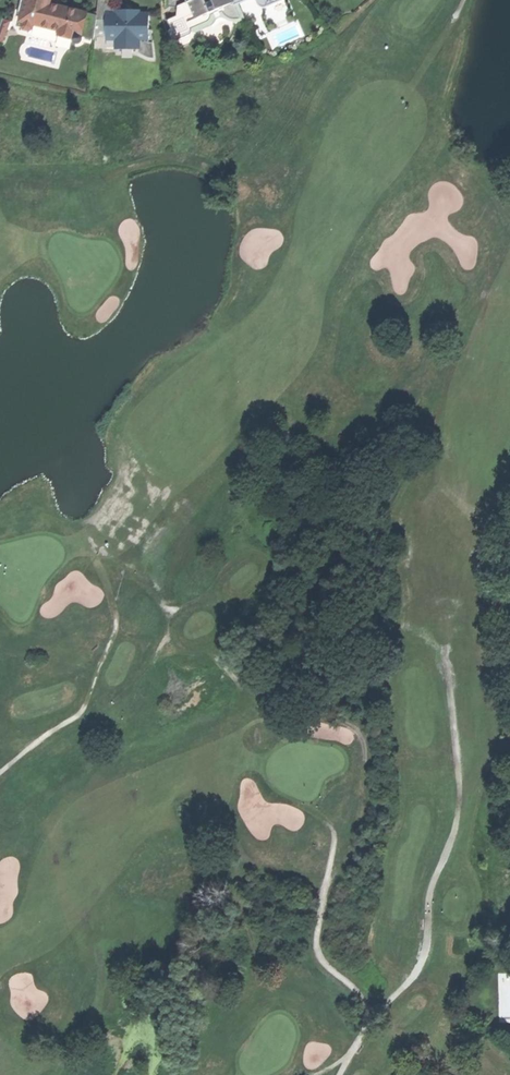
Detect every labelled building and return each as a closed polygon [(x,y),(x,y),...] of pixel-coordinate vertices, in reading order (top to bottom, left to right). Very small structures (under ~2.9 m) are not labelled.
[(20,16),(22,22),(22,25),(23,29),(27,30),(32,27),(32,24),(58,31),(57,36),(71,40),(72,36),(79,38),(86,14),(63,8),(50,5),(52,0),(24,0),(20,16)] [(105,29),(105,14),(112,14),(112,0),(97,0),(97,19),(103,19),(103,29),(105,29)] [(233,3),(231,0),(167,0),(167,9),(175,9),(175,17),(165,21),(168,31),(167,31),(166,33),(166,35),(171,43),(186,36),(189,35),(190,32),(190,29),(206,23),(209,20),(209,17),(208,14),(219,9),(233,3)] [(257,7),(260,9),(264,9),(282,0),(254,0),(257,7)] [(240,19),(233,3),(219,9),(223,17),(227,19),(234,20),(240,19)] [(112,14),(105,14),(105,29),(105,41),(114,41),(144,41),(151,41),(151,32),(147,32),(147,15),(138,15),(138,9),(131,9),(131,13),(121,12),(121,9),(114,9),(114,14),(112,14)] [(144,45),(144,41),(114,41),(114,44),(135,44),(134,56),(148,63),(148,45),(144,45)]
